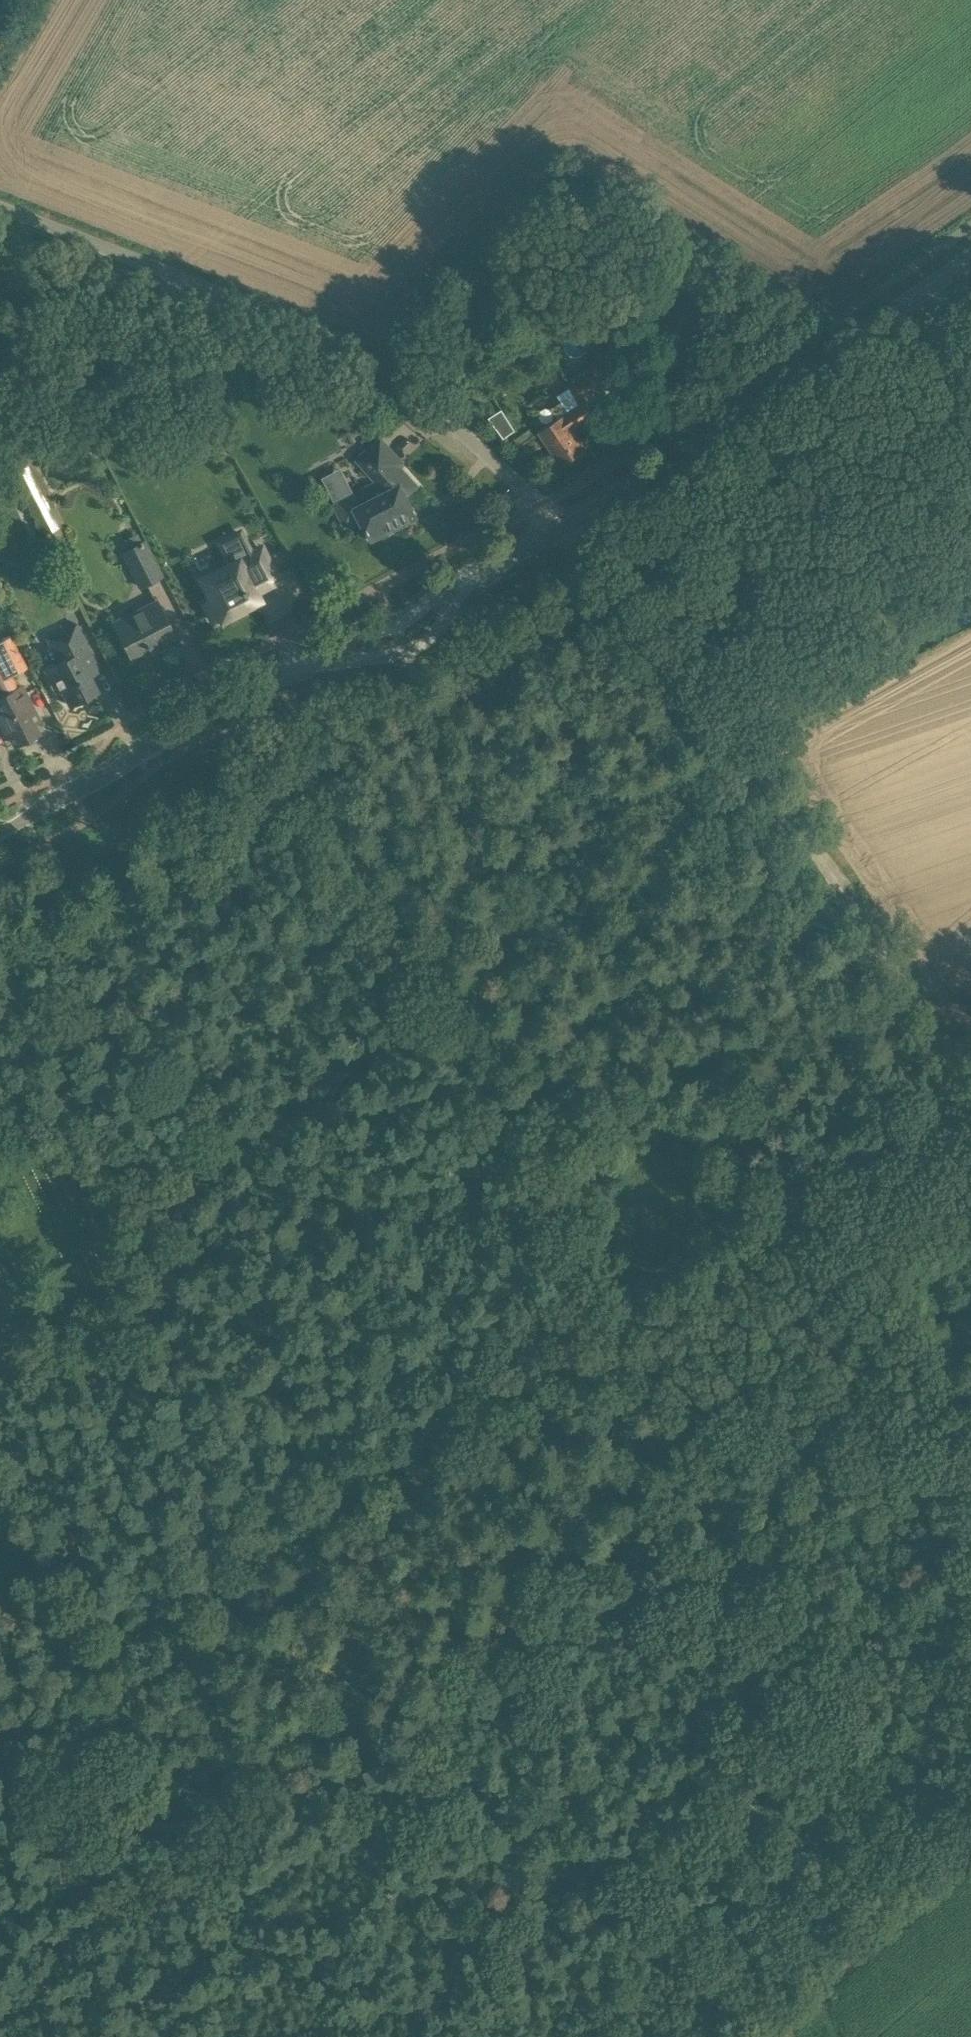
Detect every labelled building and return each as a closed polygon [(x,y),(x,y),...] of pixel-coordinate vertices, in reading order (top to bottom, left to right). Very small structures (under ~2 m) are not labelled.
[(565,379),(577,401),(612,381),(601,361),(565,379)] [(574,429),(592,416),(582,402),(539,430),(562,465),(587,448),(574,429)] [(509,420),(497,428),(503,438),(515,430),(509,420)] [(386,490),(359,503),(341,469),(322,478),(345,523),(360,515),(372,538),(418,515),(408,494),(418,484),(400,463),(403,460),(382,437),(358,458),(386,490)] [(27,505),(42,536),(61,528),(44,497),(27,505)] [(181,562),(212,550),(201,523),(170,535),(181,562)] [(221,566),(192,581),(202,601),(195,605),(205,625),(221,616),(224,622),(246,610),(240,597),(268,583),(252,550),(241,556),(230,535),(224,538),(235,559),(221,566)] [(123,551),(140,585),(160,575),(143,541),(123,551)] [(113,621),(133,661),(152,651),(149,647),(174,634),(156,600),(113,621)] [(59,660),(45,667),(57,692),(62,689),(70,704),(97,690),(86,669),(97,664),(75,621),(61,629),(65,638),(51,645),(59,660)] [(4,737),(10,734),(14,743),(38,731),(32,721),(38,718),(23,689),(20,691),(10,672),(25,664),(11,635),(0,641),(0,729),(4,737)]
